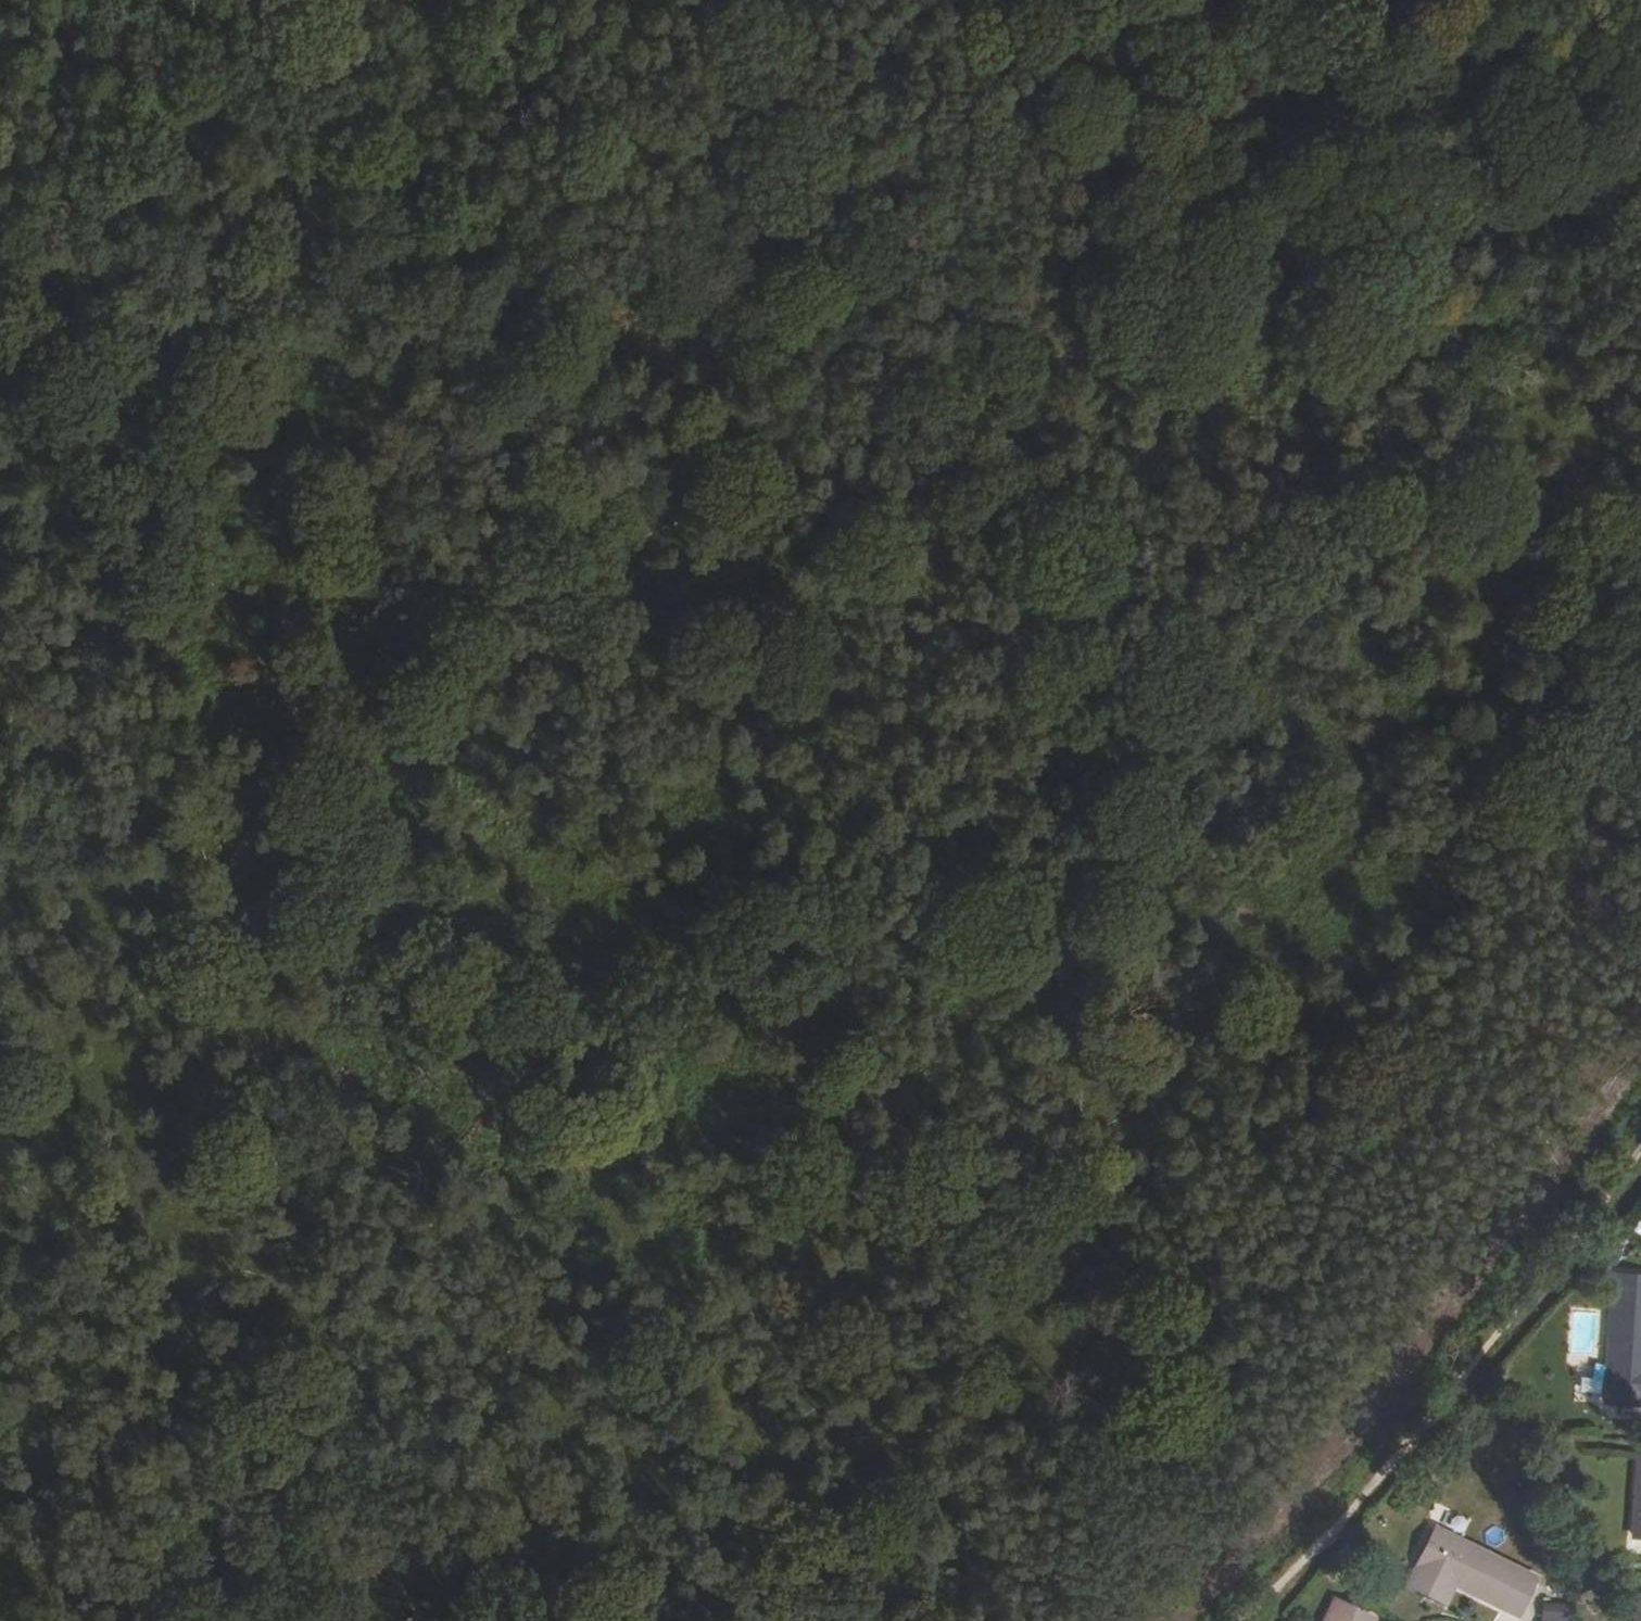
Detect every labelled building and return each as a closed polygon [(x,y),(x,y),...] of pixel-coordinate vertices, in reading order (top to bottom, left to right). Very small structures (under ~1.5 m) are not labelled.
[(1610,1243),(1596,1258),(1608,1269),(1622,1254),(1610,1243)] [(1640,1406),(1640,1292),(1614,1291),(1606,1404),(1640,1406)] [(1436,1528),(1409,1584),(1438,1598),(1446,1580),(1456,1585),(1519,1615),(1538,1578),(1436,1528)] [(1456,1585),(1446,1580),(1438,1598),(1447,1602),(1456,1585)] [(1375,1618),(1337,1600),(1327,1620),(1374,1620),(1375,1618)] [(1578,1605),(1541,1604),(1540,1620),(1577,1620),(1578,1605)]
